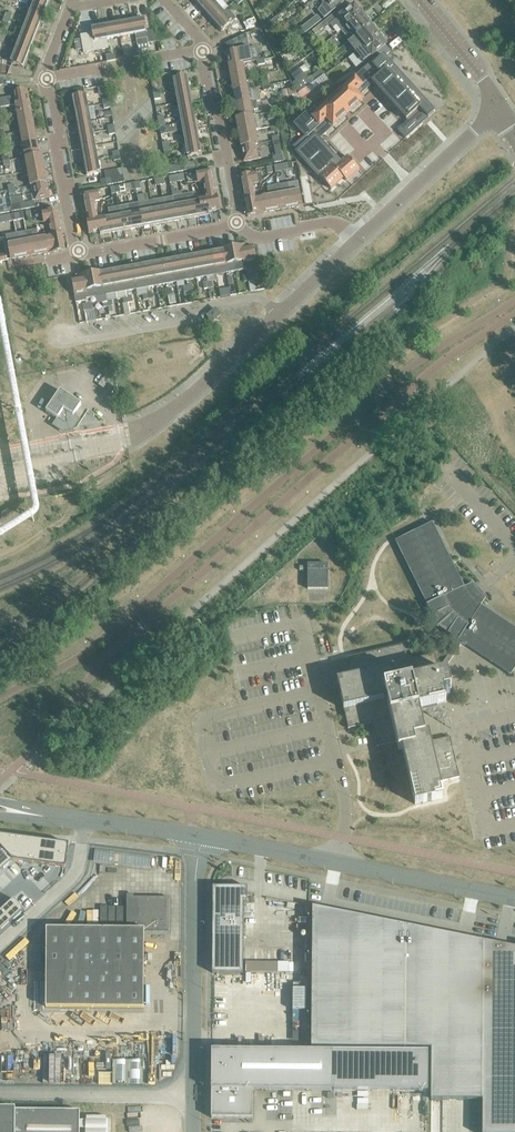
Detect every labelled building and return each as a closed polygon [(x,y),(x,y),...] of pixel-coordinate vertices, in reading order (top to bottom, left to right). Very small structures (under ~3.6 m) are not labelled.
[(29,13),(43,18),(48,5),(34,0),(29,13)] [(194,1),(203,11),(216,0),(195,0),(194,1)] [(203,11),(212,21),(228,7),(222,0),(216,0),(203,11)] [(319,11),(324,18),(343,2),(342,0),(321,0),(324,3),(319,11)] [(337,24),(343,31),(363,15),(361,14),(362,14),(362,11),(360,9),(358,8),(357,9),(354,5),(343,14),(340,10),(313,31),(315,34),(324,27),(325,29),(331,24),(333,28),(337,24)] [(228,7),(212,21),(221,31),(237,17),(228,7)] [(270,22),(273,25),(279,20),(281,22),(286,18),(281,12),(270,22)] [(20,24),(24,26),(38,31),(43,18),(29,13),(28,16),(24,15),(20,24)] [(317,15),(305,25),(309,29),(321,20),(317,15)] [(343,31),(350,40),(370,24),(369,24),(370,23),(370,21),(368,19),(366,18),(366,19),(363,15),(343,31)] [(137,18),(131,19),(133,33),(134,33),(138,49),(140,49),(147,47),(147,43),(154,41),(152,30),(146,31),(144,17),(137,18)] [(257,22),(255,18),(244,23),(246,27),(257,22)] [(131,19),(117,22),(120,36),(133,33),(131,19)] [(117,22),(104,24),(106,39),(120,36),(117,22)] [(263,27),(264,28),(267,35),(274,29),(269,22),(263,27)] [(92,34),(80,36),(83,52),(108,48),(106,39),(104,24),(91,27),(92,34)] [(346,43),(354,52),(377,34),(374,30),(375,30),(375,28),(373,25),(371,25),(370,24),(350,40),(346,43)] [(20,38),(33,43),(38,31),(24,26),(20,38)] [(362,63),(370,57),(386,45),(382,40),(383,40),(383,38),(381,35),(379,34),(378,35),(377,34),(354,52),(362,63)] [(15,50),(28,55),(33,43),(20,38),(15,50)] [(226,52),(228,65),(242,62),(240,49),(226,52)] [(28,55),(15,50),(10,63),(23,68),(28,55)] [(408,122),(398,130),(405,138),(434,112),(425,102),(391,65),(383,56),(373,66),(371,63),(319,111),(315,106),(294,124),(305,136),(294,147),(297,151),(296,152),(319,178),(320,177),(331,190),(344,178),(346,181),(359,169),(348,156),(341,162),(319,138),(362,99),(359,95),(373,83),(408,122)] [(245,76),(245,77),(248,76),(247,70),(244,71),(242,62),(228,65),(231,78),(245,76)] [(95,63),(82,64),(83,74),(95,73),(95,63)] [(307,63),(300,68),(303,72),(310,68),(307,63)] [(295,80),(292,83),(297,93),(311,83),(307,79),(299,69),(291,76),(295,80)] [(320,69),(311,76),(314,81),(323,74),(320,69)] [(312,82),(311,83),(297,93),(297,94),(305,109),(317,100),(318,100),(335,89),(334,88),(349,78),(346,74),(331,84),(328,80),(316,88),(312,82)] [(187,75),(173,77),(175,91),(190,88),(187,75)] [(231,78),(233,91),(247,89),(247,90),(250,89),(249,83),(246,84),(245,77),(245,76),(231,78)] [(288,96),(291,95),(297,94),(297,93),(292,83),(291,82),(286,84),(288,96)] [(106,85),(98,87),(100,96),(108,94),(106,85)] [(190,88),(175,91),(178,104),(192,101),(190,88)] [(13,96),(0,98),(0,108),(15,105),(29,102),(27,89),(12,91),(13,96)] [(247,89),(233,91),(236,104),(249,102),(250,103),(253,102),(251,96),(249,97),(247,90),(247,89)] [(74,110),(88,107),(85,94),(71,96),(74,110)] [(297,94),(291,95),(299,112),(305,109),(297,94)] [(192,101),(178,104),(180,117),(194,114),(192,101)] [(29,102),(15,105),(17,118),(32,115),(29,102)] [(236,104),(238,118),(252,115),(252,116),(255,115),(254,109),(251,110),(250,103),(249,102),(236,104)] [(88,107),(74,110),(76,123),(90,120),(88,107)] [(194,114),(180,117),(182,130),(197,127),(194,114)] [(17,131),(20,131),(34,128),(32,115),(17,118),(19,125),(16,125),(17,131)] [(238,118),(236,118),(238,132),(255,129),(252,116),(252,115),(238,118)] [(90,120),(76,123),(79,136),(93,133),(90,120)] [(176,132),(175,124),(166,126),(159,127),(161,134),(176,132)] [(197,127),(182,130),(185,143),(199,140),(197,127)] [(19,144),(22,144),(37,142),(34,128),(20,131),(21,138),(18,139),(19,144)] [(238,132),(241,147),(255,145),(257,144),(255,129),(238,132)] [(93,133),(79,136),(81,149),(95,146),(93,133)] [(199,140),(185,143),(187,156),(202,154),(199,140)] [(22,158),(24,157),(39,154),(37,142),(22,144),(23,151),(21,152),(22,158)] [(95,146),(81,149),(83,163),(98,160),(103,159),(101,145),(95,146)] [(255,145),(241,147),(244,161),(261,158),(260,152),(257,153),(255,145)] [(283,161),(281,151),(272,153),(274,163),(283,161)] [(27,171),(44,168),(41,154),(39,154),(24,157),(26,166),(24,167),(25,173),(27,172),(27,171)] [(98,160),(83,163),(86,175),(100,173),(98,160)] [(194,162),(184,164),(166,167),(167,173),(185,170),(196,168),(194,162)] [(293,169),(291,162),(283,164),(284,170),(293,169)] [(275,172),(284,170),(283,164),(274,165),(275,172)] [(30,186),(32,185),(46,183),(44,168),(27,171),(27,172),(30,186)] [(122,169),(104,172),(105,179),(110,178),(114,177),(119,176),(123,175),(122,169)] [(198,182),(203,181),(213,180),(211,169),(196,172),(198,182)] [(256,172),(241,175),(242,186),(253,184),(258,183),(256,172)] [(175,182),(180,181),(179,174),(174,175),(169,176),(170,183),(175,182)] [(203,181),(205,196),(216,194),(213,180),(203,181)] [(292,207),(302,205),(298,181),(287,183),(292,207)] [(9,198),(11,205),(12,212),(35,207),(34,200),(49,197),(46,183),(32,185),(34,194),(30,195),(32,201),(24,202),(23,196),(9,198)] [(282,209),(288,208),(292,207),(287,183),(277,185),(282,209)] [(253,184),(242,186),(245,200),(256,198),(253,184)] [(269,195),(272,211),(282,209),(277,185),(267,187),(269,195)] [(308,188),(302,189),(301,189),(304,203),(310,202),(308,188)] [(82,193),(84,203),(94,201),(99,200),(97,190),(82,193)] [(193,193),(182,195),(187,218),(197,217),(194,201),(193,193)] [(139,203),(143,226),(153,225),(147,194),(137,195),(139,203)] [(220,210),(217,195),(216,195),(216,194),(205,196),(206,199),(205,199),(206,206),(208,206),(209,212),(220,210)] [(172,197),(176,220),(187,218),(182,195),(172,197)] [(263,212),(268,211),(272,211),(269,195),(258,197),(259,198),(262,214),(263,213),(263,212)] [(172,197),(162,198),(166,222),(176,220),(172,197)] [(156,224),(159,224),(166,222),(162,198),(152,200),(156,224)] [(259,198),(256,198),(245,200),(247,212),(251,212),(251,216),(262,214),(259,198)] [(205,199),(194,201),(197,217),(210,214),(209,212),(208,206),(206,206),(205,199)] [(97,216),(94,201),(84,203),(87,219),(97,216)] [(139,203),(128,204),(132,228),(143,226),(139,203)] [(128,204),(118,206),(123,230),(132,228),(128,204)] [(108,208),(109,217),(112,232),(123,230),(118,206),(108,208)] [(59,220),(57,209),(41,212),(43,223),(49,222),(59,220)] [(12,214),(13,221),(23,219),(22,213),(12,214)] [(97,219),(97,216),(87,219),(86,219),(89,234),(99,232),(98,226),(100,226),(99,219),(97,219)] [(109,217),(99,219),(100,226),(98,226),(99,232),(100,234),(112,232),(109,217)] [(51,236),(62,235),(59,220),(49,222),(51,236)] [(26,232),(30,255),(41,253),(38,238),(36,230),(26,232)] [(16,234),(20,257),(30,255),(26,232),(16,234)] [(20,257),(16,234),(6,235),(10,259),(20,257)] [(48,237),(51,253),(61,251),(60,247),(64,246),(62,235),(51,236),(48,237)] [(41,253),(45,252),(49,252),(49,253),(51,253),(48,237),(48,236),(38,238),(41,253)] [(257,273),(253,245),(246,247),(246,244),(241,245),(241,246),(242,245),(246,268),(247,268),(248,275),(247,275),(248,281),(253,280),(252,274),(257,273)] [(242,245),(241,246),(232,247),(237,270),(246,268),(242,245)] [(232,247),(228,248),(222,249),(227,272),(237,270),(232,247)] [(222,249),(212,251),(216,274),(227,272),(222,249)] [(212,251),(208,252),(202,253),(206,276),(216,274),(212,251)] [(192,254),(196,278),(206,276),(202,253),(192,254)] [(192,254),(182,256),(186,280),(196,278),(192,254)] [(182,256),(176,257),(171,258),(176,281),(186,280),(182,256)] [(171,258),(161,260),(166,283),(176,281),(171,258)] [(166,283),(161,260),(151,262),(156,285),(166,283)] [(151,262),(141,263),(145,287),(156,285),(151,262)] [(141,263),(131,265),(135,289),(136,289),(137,295),(142,294),(143,300),(148,299),(147,293),(145,287),(141,263)] [(131,265),(127,266),(121,267),(126,291),(135,289),(131,265)] [(121,267),(111,269),(116,293),(117,298),(122,297),(123,304),(125,315),(130,314),(128,303),(127,297),(126,291),(121,267)] [(111,269),(105,270),(101,271),(105,295),(107,300),(111,300),(117,298),(116,293),(111,269)] [(101,271),(91,273),(95,296),(97,302),(102,301),(107,300),(105,295),(101,271)] [(95,296),(91,273),(82,274),(81,274),(86,298),(95,296)] [(87,300),(86,298),(81,274),(77,275),(77,278),(71,279),(75,302),(87,300)] [(91,303),(86,304),(87,311),(88,310),(89,321),(96,320),(94,307),(91,308),(91,303)] [(216,309),(207,317),(212,323),(221,314),(216,309)] [(204,350),(199,344),(191,351),(196,357),(204,350)] [(62,389),(45,411),(55,419),(53,422),(64,430),(75,428),(83,417),(76,412),(84,403),(62,389)] [(395,541),(429,610),(432,615),(435,621),(437,626),(443,630),(445,632),(448,633),(453,637),(458,640),(457,641),(455,644),(451,650),(449,653),(440,667),(441,673),(445,672),(445,668),(451,659),(462,643),(491,662),(510,675),(514,668),(514,628),(481,605),(476,602),(475,601),(471,597),(468,594),(467,592),(464,587),(464,586),(452,561),(432,522),(395,541)] [(328,564),(308,564),(308,589),(328,589),(328,564)] [(352,677),(337,681),(339,688),(341,697),(348,729),(371,723),(374,733),(377,747),(396,742),(398,750),(402,749),(415,804),(444,798),(440,782),(459,778),(459,777),(450,737),(430,741),(429,735),(429,734),(425,735),(419,709),(419,708),(422,707),(437,704),(446,702),(443,690),(446,690),(448,689),(451,688),(447,671),(445,672),(441,673),(439,673),(435,654),(411,659),(408,644),(348,658),(352,677)] [(13,861),(32,863),(36,839),(0,835),(0,847),(13,861)] [(36,839),(32,863),(65,868),(69,844),(36,839)] [(2,871),(13,861),(0,847),(0,869),(2,871)] [(214,887),(212,887),(212,973),(243,973),(243,901),(247,901),(247,894),(247,887),(216,887),(214,887)] [(46,928),(46,984),(46,1007),(143,1008),(144,930),(168,930),(169,897),(134,897),(134,895),(127,895),(126,929),(46,928)] [(1,910),(11,921),(23,910),(24,910),(13,899),(1,910)] [(483,941),(312,906),(311,1047),(431,1048),(430,1100),(482,1100),(483,941)] [(1,910),(0,911),(0,932),(11,921),(1,910)] [(484,941),(482,1100),(482,1131),(514,1131),(514,948),(484,941)] [(270,960),(271,956),(246,955),(246,970),(289,972),(289,961),(270,960)] [(243,973),(212,973),(211,1049),(309,1050),(309,974),(243,973)] [(309,1051),(211,1050),(211,1089),(211,1118),(252,1118),(252,1090),(332,1091),(428,1091),(428,1051),(332,1051),(309,1051)] [(113,1060),(112,1084),(143,1085),(143,1061),(113,1060)] [(173,1112),(79,1110),(0,1110),(0,1131),(173,1131),(173,1112)]
